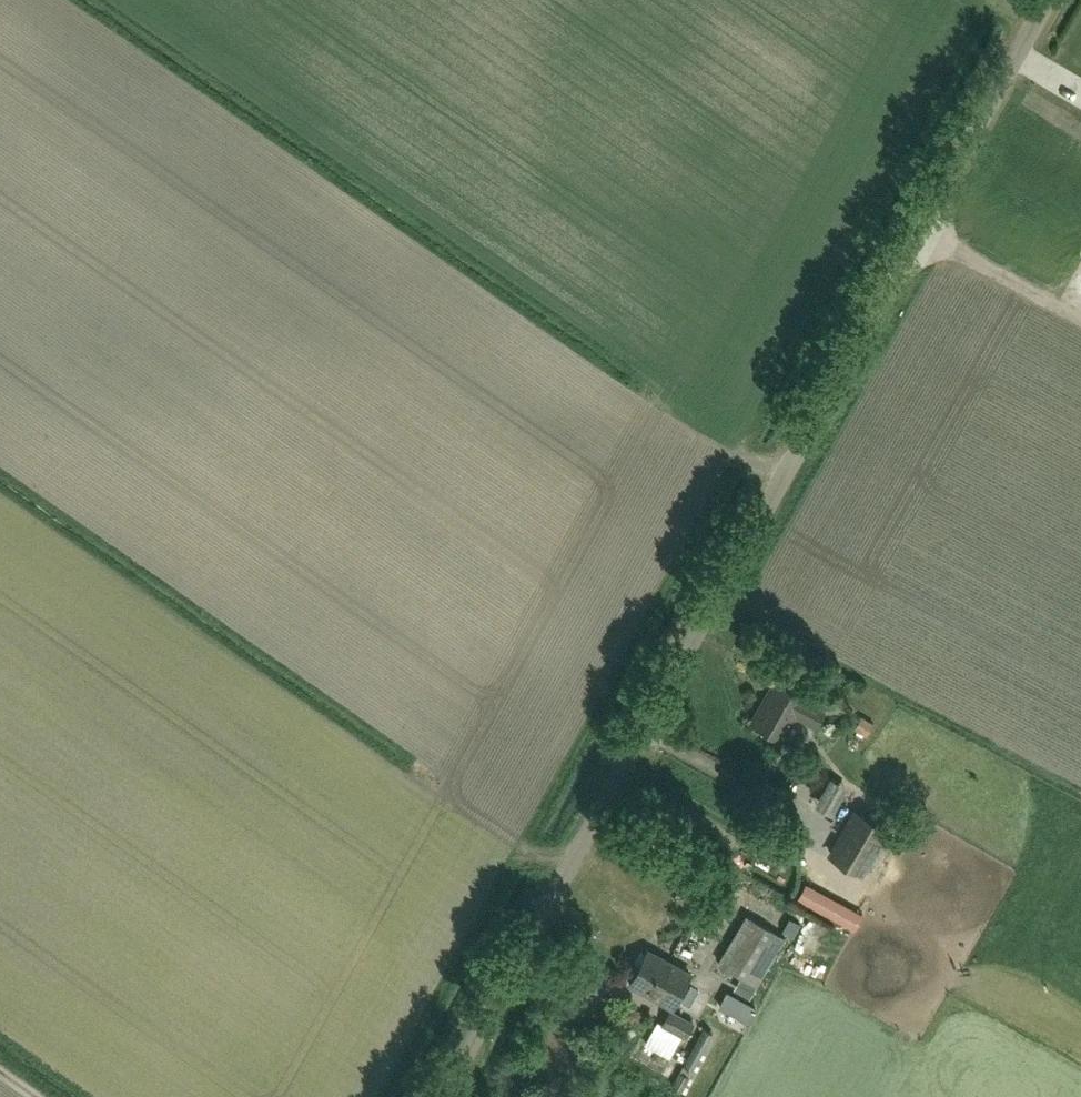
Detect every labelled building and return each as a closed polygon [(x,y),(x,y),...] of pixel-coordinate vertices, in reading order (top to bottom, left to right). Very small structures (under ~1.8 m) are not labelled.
[(775,680),(752,722),(782,739),(795,715),(815,725),(824,709),(805,698),(805,697),(775,680)] [(865,714),(857,726),(869,734),(877,721),(865,714)] [(831,806),(845,778),(832,772),(818,800),(831,806)] [(885,829),(856,813),(831,855),(860,872),(885,829)] [(861,917),(819,895),(813,908),(854,929),(861,917)] [(784,939),(746,916),(718,963),(755,986),(784,939)] [(637,963),(641,965),(631,984),(674,1007),(692,974),(649,950),(646,955),(643,953),(641,954),(637,961),(637,963)] [(694,1023),(671,1011),(664,1024),(682,1034),(687,1037),(694,1023)] [(669,1057),(682,1034),(664,1024),(657,1021),(645,1044),(669,1057)]
